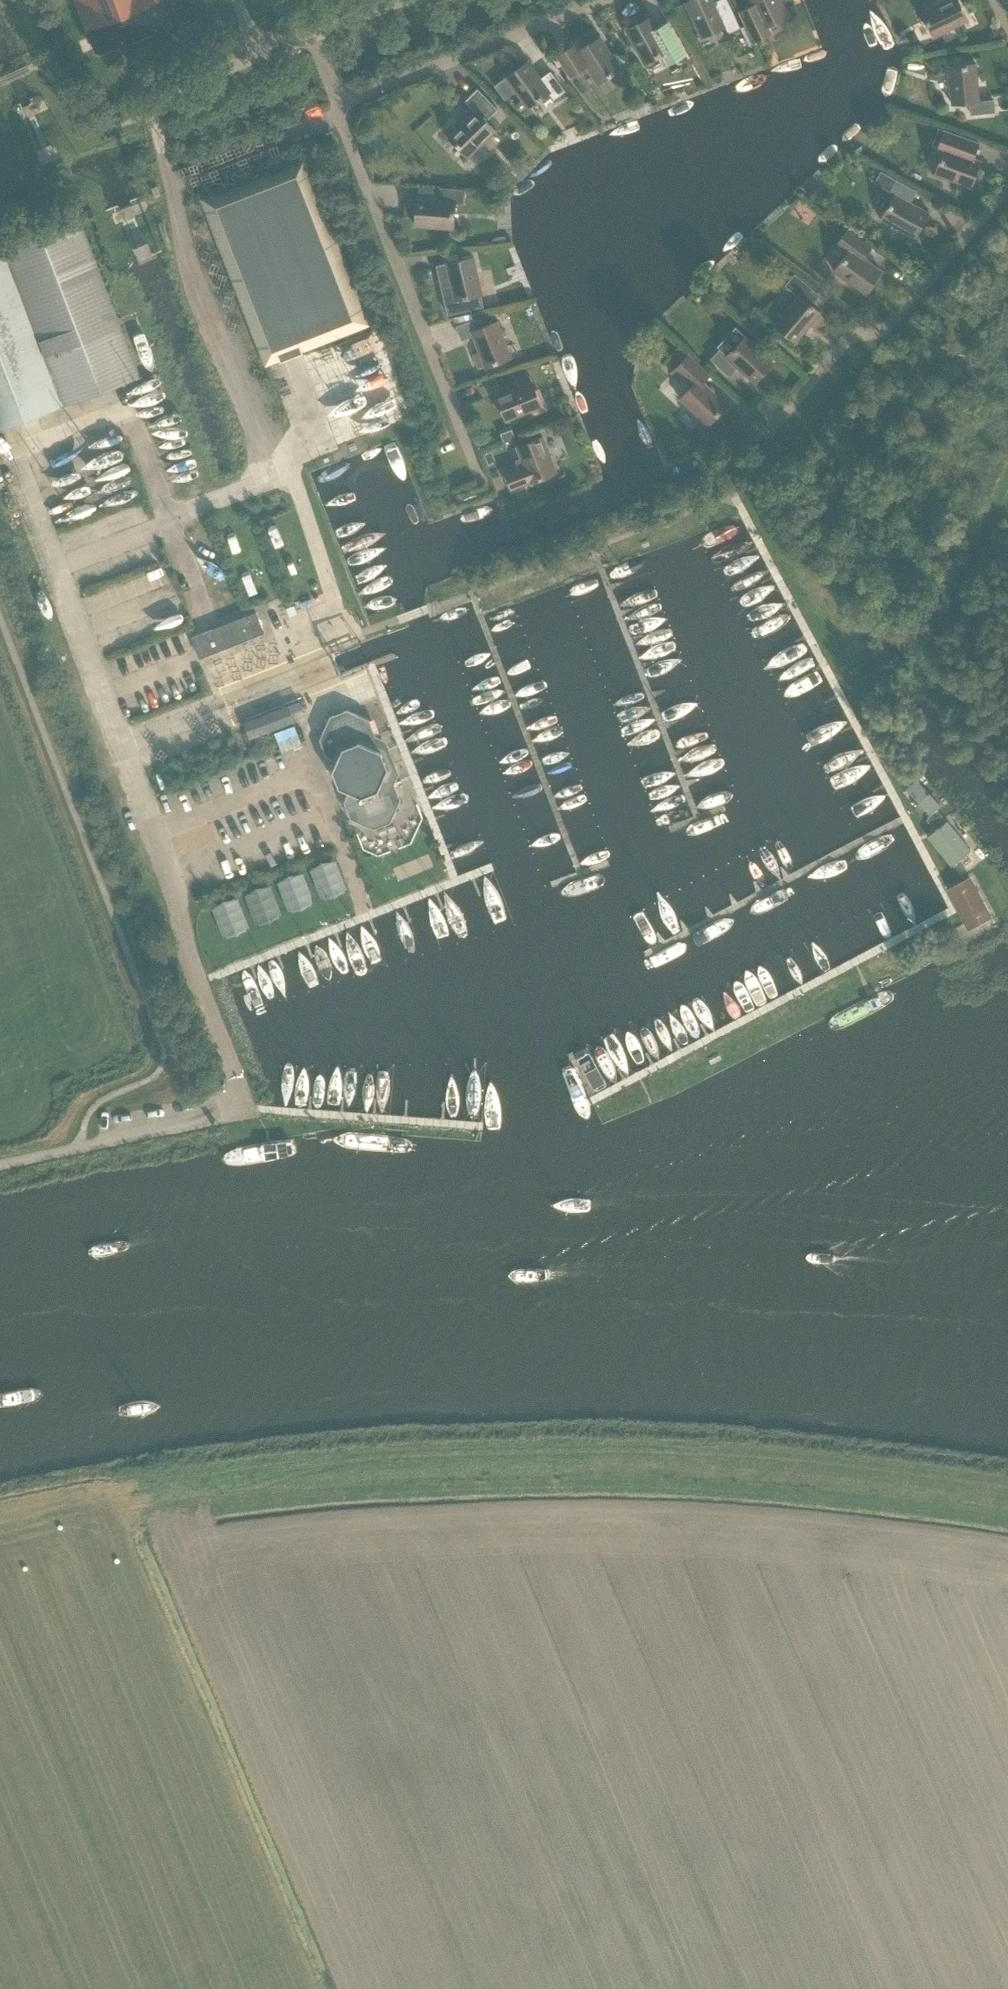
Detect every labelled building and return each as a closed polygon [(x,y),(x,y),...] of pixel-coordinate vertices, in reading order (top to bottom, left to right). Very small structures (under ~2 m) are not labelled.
[(171,26),(161,0),(75,0),(97,55),(171,26)] [(685,3),(701,37),(726,26),(729,33),(741,28),(731,6),(720,11),(715,0),(692,0),(685,3)] [(753,5),(737,13),(751,43),(768,35),(765,27),(789,16),(782,0),(751,0),(753,5)] [(959,0),(946,0),(936,5),(934,0),(932,0),(920,6),(923,11),(922,12),(934,37),(969,20),(959,0)] [(651,17),(626,30),(645,64),(668,51),(674,61),(686,55),(672,30),(661,36),(651,17)] [(745,31),(742,32),(749,47),(752,46),(745,31)] [(621,69),(601,37),(578,51),(574,45),(564,52),(576,72),(586,66),(598,84),(621,69)] [(565,91),(551,72),(541,79),(528,61),(506,78),(528,108),(550,93),(554,99),(565,91)] [(972,114),(995,112),(994,100),(980,101),(977,63),(949,66),(952,104),(970,102),(972,114)] [(497,109),(478,89),(466,101),(475,112),(449,137),(469,157),(496,131),(486,121),(497,109)] [(980,142),(930,125),(924,141),(939,146),(939,149),(944,151),(941,161),(943,162),(940,170),(938,169),(936,174),(972,187),(981,160),(974,157),(980,142)] [(44,162),(55,157),(52,148),(50,145),(39,150),(44,162)] [(305,158),(288,164),(200,199),(266,367),(371,326),(305,158)] [(917,191),(896,180),(880,171),(874,183),(889,191),(889,192),(895,195),(882,219),(916,237),(929,213),(911,202),(917,191)] [(463,203),(464,190),(440,188),(440,200),(418,198),(415,226),(453,229),(455,202),(463,203)] [(799,211),(798,223),(813,226),(815,214),(799,211)] [(4,242),(0,244),(0,429),(141,376),(122,326),(79,214),(4,242)] [(872,248),(848,231),(838,244),(849,252),(835,272),(866,294),(882,271),(864,258),(872,248)] [(141,261),(152,256),(147,244),(136,249),(141,261)] [(474,257),(447,263),(452,285),(442,287),(448,315),(472,309),(469,297),(482,294),(474,257)] [(786,285),(799,296),(775,324),(797,342),(811,325),(816,329),(825,318),(820,314),(821,313),(811,305),(819,296),(794,276),(786,285)] [(483,327),(479,318),(457,327),(462,340),(473,336),(480,352),(474,355),(479,369),(485,366),(486,367),(512,357),(498,322),(483,327)] [(774,362),(746,336),(728,356),(721,349),(712,359),(730,376),(739,368),(755,383),(774,362)] [(689,355),(672,373),(679,380),(683,377),(693,386),(681,399),(709,425),(728,405),(704,382),(710,375),(689,355)] [(531,382),(529,376),(515,381),(517,387),(497,396),(507,422),(542,408),(532,382),(531,382)] [(512,429),(501,434),(504,443),(515,438),(512,429)] [(531,483),(557,472),(543,437),(517,447),(521,458),(510,462),(514,473),(503,477),(508,490),(530,481),(531,483)] [(95,469),(127,460),(124,451),(93,460),(95,469)] [(21,525),(11,528),(20,554),(29,551),(21,525)] [(102,614),(108,614),(109,571),(88,570),(87,602),(102,602),(102,614)] [(242,577),(251,598),(268,591),(260,570),(242,577)] [(263,633),(255,613),(191,637),(199,658),(263,633)] [(298,709),(295,702),(235,726),(238,733),(246,730),(249,739),(293,721),(290,712),(298,709)] [(334,771),(337,779),(385,761),(382,753),(371,748),(376,737),(369,721),(347,712),(331,718),(321,740),(328,756),(338,761),(334,771)] [(300,745),(293,726),(273,733),(281,752),(300,745)] [(388,769),(385,761),(337,779),(340,787),(351,792),(346,803),(352,819),(374,828),(391,822),(400,800),(394,784),(383,779),(388,769)] [(930,815),(941,805),(917,778),(906,788),(930,815)] [(950,820),(928,836),(948,865),(971,849),(950,820)] [(317,865),(296,870),(299,883),(320,879),(317,865)] [(968,925),(991,914),(971,874),(948,886),(968,925)] [(211,923),(233,918),(230,905),(208,910),(211,923)] [(298,1136),(222,1149),(226,1170),(302,1157),(298,1136)]
